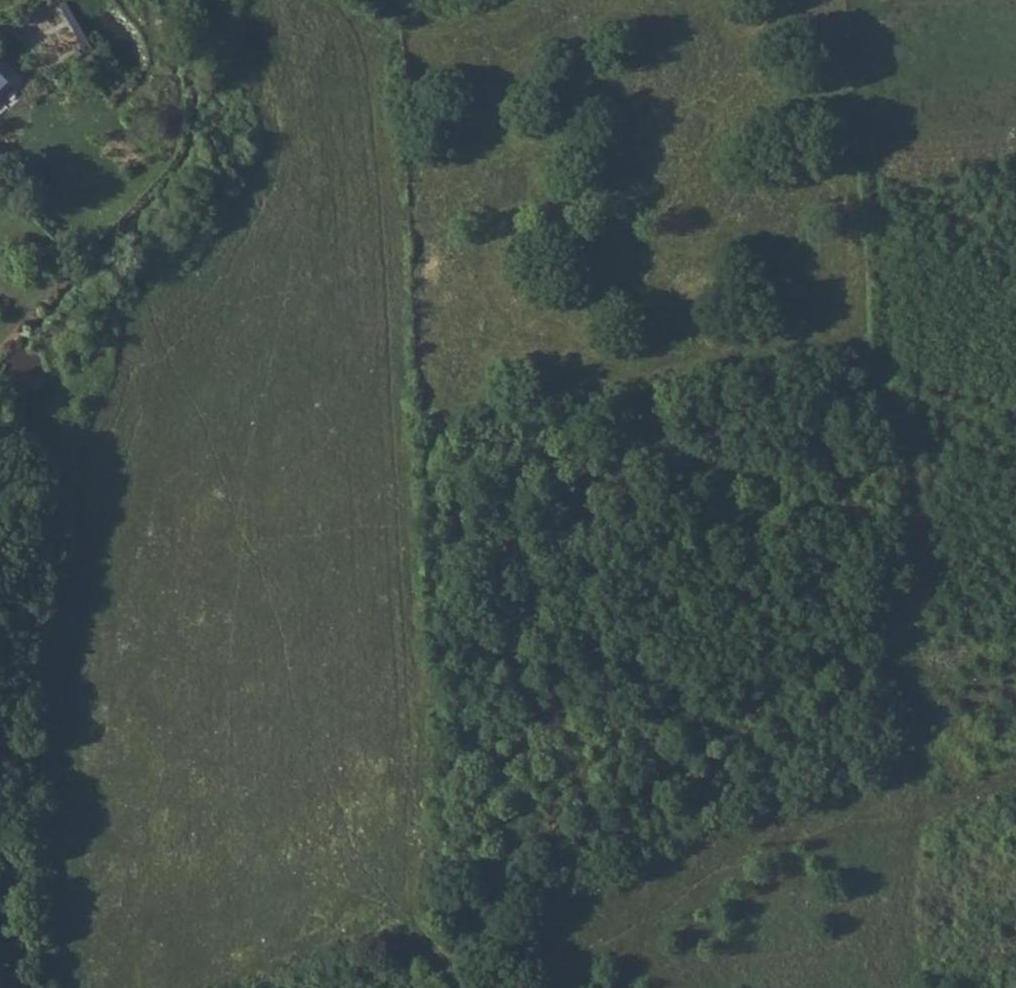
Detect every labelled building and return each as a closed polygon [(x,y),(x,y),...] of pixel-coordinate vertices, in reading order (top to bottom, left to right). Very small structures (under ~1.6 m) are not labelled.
[(10,131),(43,99),(3,56),(0,59),(0,121),(10,131)]
